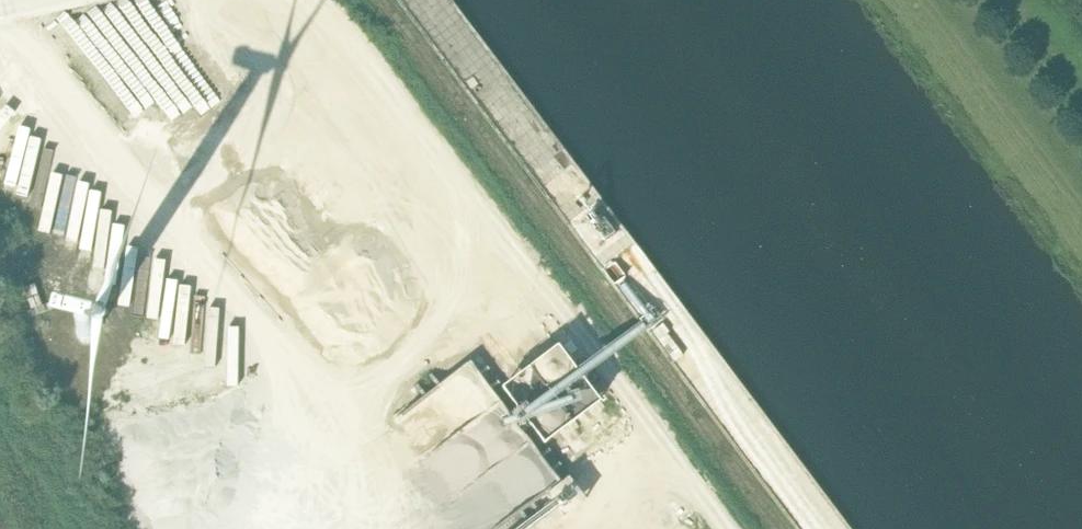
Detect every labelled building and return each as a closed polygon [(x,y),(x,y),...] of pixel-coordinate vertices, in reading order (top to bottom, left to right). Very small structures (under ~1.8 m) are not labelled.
[(93,359),(102,354),(107,347),(109,339),(109,331),(106,323),(100,317),(91,312),(82,312),(73,315),(66,321),(62,329),(61,339),(64,349),(72,357),(82,360),(93,359)]
